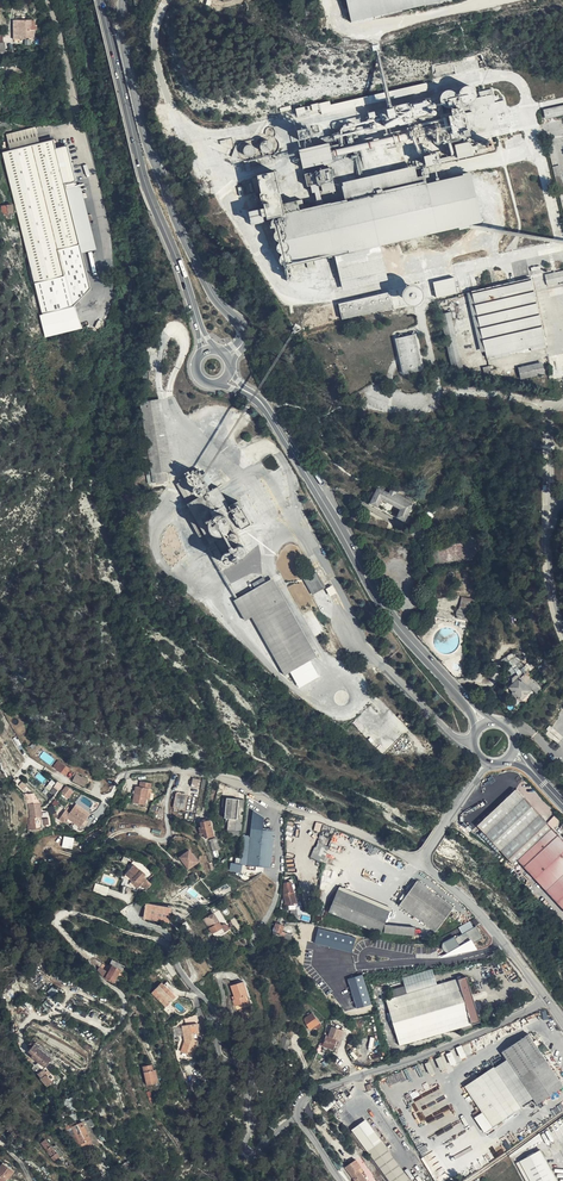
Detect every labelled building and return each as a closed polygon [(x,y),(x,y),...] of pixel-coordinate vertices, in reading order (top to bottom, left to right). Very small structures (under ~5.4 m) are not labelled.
[(351,22),(449,0),(346,0),(351,22)] [(31,26),(32,26),(32,20),(16,21),(16,28),(14,28),(14,33),(16,33),(16,39),(26,39),(26,38),(34,37),(34,30),(31,29),(31,26)] [(477,60),(453,65),(456,74),(479,69),(477,60)] [(454,72),(452,63),(434,66),(436,75),(454,72)] [(503,102),(497,103),(493,104),(491,96),(476,100),(476,98),(476,95),(476,93),(475,91),(475,90),(473,88),(472,87),(469,86),(467,86),(464,87),(456,88),(446,90),(445,91),(442,93),(441,95),(440,96),(368,113),(372,132),(449,114),(449,115),(443,116),(443,117),(435,119),(435,121),(411,127),(413,134),(452,125),(455,136),(509,124),(503,102)] [(164,108),(155,111),(164,136),(172,133),(164,108)] [(543,121),(562,117),(562,114),(562,110),(545,114),(545,117),(543,121)] [(345,134),(351,133),(352,137),(356,136),(356,134),(357,134),(355,122),(344,125),(345,134)] [(306,129),(295,131),(297,141),(308,139),(306,129)] [(45,131),(17,139),(19,149),(32,145),(48,141),(47,138),(45,131)] [(403,145),(400,131),(385,135),(388,149),(403,145)] [(245,161),(248,161),(250,168),(272,163),(270,156),(272,155),(275,154),(277,152),(278,150),(279,148),(280,147),(279,144),(279,142),(278,140),(277,139),(276,138),(274,137),(272,136),(271,136),(268,136),(261,138),(244,142),(241,143),(239,145),(237,147),(237,149),(237,152),(238,155),(239,157),(241,159),(243,160),(245,161)] [(354,138),(328,144),(332,158),(357,152),(354,138)] [(375,150),(372,138),(364,140),(367,153),(375,150)] [(19,149),(17,139),(9,141),(10,147),(11,150),(19,149)] [(562,215),(562,186),(551,140),(544,142),(562,215)] [(21,160),(19,149),(11,150),(10,151),(11,158),(18,192),(19,198),(26,192),(27,189),(28,187),(29,186),(31,184),(33,184),(35,183),(52,181),(76,179),(76,177),(72,174),(71,173),(70,171),(69,170),(68,153),(67,146),(57,148),(55,142),(52,141),(48,141),(32,145),(35,159),(21,160)] [(341,281),(342,289),(386,279),(379,246),(457,228),(459,230),(468,228),(469,225),(481,222),(466,157),(471,155),(468,144),(452,147),(454,158),(440,161),(438,154),(424,157),(425,164),(341,183),(345,200),(322,205),(317,185),(321,184),(322,190),(328,188),(329,190),(334,189),(330,169),(320,171),(319,171),(305,175),(307,186),(310,186),(312,193),(314,193),(317,206),(299,210),(297,201),(282,205),(274,172),(257,176),(258,178),(253,179),(256,194),(261,192),(268,218),(273,217),(273,219),(272,220),(271,223),(271,225),(272,227),(275,229),(276,229),(277,230),(276,230),(275,232),(274,235),(274,237),(275,239),(276,240),(278,241),(280,242),(278,244),(277,246),(277,248),(277,250),(279,252),(280,253),(283,254),(282,255),(280,256),(280,259),(280,261),(281,263),(283,265),(285,266),(287,273),(291,272),(290,266),(335,256),(338,270),(331,272),(334,283),(341,281)] [(332,158),(328,144),(299,150),(303,168),(332,161),(332,158)] [(32,145),(19,149),(21,160),(35,159),(32,145)] [(72,174),(76,177),(68,146),(67,146),(68,153),(69,170),(70,171),(71,173),(72,174)] [(10,151),(3,152),(9,177),(16,205),(17,204),(18,203),(18,202),(19,201),(19,198),(18,192),(11,158),(10,151)] [(32,266),(38,282),(65,276),(62,264),(60,255),(60,253),(59,250),(69,247),(70,247),(79,245),(80,244),(76,228),(76,227),(74,217),(65,184),(77,181),(76,179),(52,181),(35,183),(33,184),(31,184),(29,186),(28,187),(27,189),(26,192),(26,193),(27,193),(28,200),(27,200),(27,207),(29,207),(30,213),(27,214),(28,223),(27,223),(29,244),(30,244),(32,266)] [(17,204),(16,205),(24,238),(25,244),(29,244),(27,223),(28,223),(27,214),(30,213),(29,207),(27,207),(27,200),(28,200),(27,193),(26,193),(26,192),(19,198),(19,201),(18,202),(18,203),(17,204)] [(11,213),(14,213),(13,205),(2,206),(3,214),(4,214),(8,218),(12,217),(11,213)] [(265,222),(262,209),(248,212),(251,226),(265,222)] [(35,283),(38,282),(32,266),(30,244),(29,244),(25,244),(30,264),(31,265),(35,283)] [(545,276),(547,286),(562,282),(562,271),(545,276)] [(459,292),(458,287),(456,288),(453,278),(434,282),(437,298),(457,293),(457,292),(459,292)] [(530,281),(472,294),(486,358),(494,356),(495,359),(510,355),(509,352),(530,348),(531,351),(545,347),(530,281)] [(389,292),(339,304),(342,319),(393,307),(389,292)] [(453,373),(464,374),(450,312),(439,315),(453,373)] [(399,337),(399,339),(397,339),(404,373),(421,369),(415,335),(403,338),(402,336),(402,335),(401,335),(399,335),(399,336),(399,337)] [(155,352),(157,344),(150,342),(147,350),(155,352)] [(542,363),(535,365),(537,375),(544,373),(542,363)] [(537,375),(535,365),(519,368),(521,379),(537,375)] [(161,399),(140,403),(149,456),(141,458),(149,484),(152,483),(158,482),(168,481),(166,471),(172,470),(161,399)] [(213,490),(200,469),(198,470),(191,474),(190,470),(185,473),(187,476),(179,480),(180,482),(176,484),(188,504),(183,507),(205,546),(213,541),(228,566),(248,555),(234,530),(241,526),(243,529),(252,524),(239,501),(229,506),(218,487),(213,490)] [(389,494),(378,489),(371,503),(378,507),(381,499),(401,509),(397,518),(404,521),(412,506),(402,501),(403,498),(396,494),(390,491),(389,494)] [(324,577),(320,570),(307,577),(311,584),(309,585),(314,594),(329,586),(327,582),(327,580),(326,577),(324,577)] [(264,583),(253,590),(234,600),(246,622),(252,618),(285,675),(317,657),(273,578),(264,583)] [(251,586),(253,590),(264,583),(262,579),(251,586)] [(469,620),(475,598),(462,595),(457,617),(469,620)] [(514,658),(514,657),(511,653),(504,659),(508,663),(514,658)] [(522,667),(518,662),(511,668),(515,672),(519,669),(522,667)] [(545,673),(550,668),(548,666),(546,668),(545,667),(542,664),(539,666),(545,673)] [(526,677),(521,681),(518,679),(517,679),(514,681),(513,684),(515,686),(510,690),(513,694),(511,695),(515,699),(517,698),(520,702),(521,702),(522,703),(524,703),(528,699),(528,698),(527,697),(528,696),(531,693),(530,693),(531,692),(526,686),(530,682),(526,677)] [(530,682),(526,686),(531,692),(536,697),(542,692),(532,681),(530,682)] [(58,769),(62,763),(58,761),(54,767),(58,769)] [(69,768),(62,763),(58,769),(57,770),(65,775),(69,768)] [(6,769),(2,772),(3,774),(0,776),(0,777),(2,780),(10,775),(6,769)] [(73,780),(85,786),(89,778),(77,772),(73,780)] [(199,788),(202,778),(194,776),(191,786),(199,788)] [(58,781),(53,787),(58,790),(63,784),(58,781)] [(139,787),(135,786),(132,803),(145,805),(146,799),(148,789),(150,789),(151,783),(140,781),(139,787)] [(62,793),(70,797),(74,789),(66,784),(62,793)] [(502,851),(540,815),(516,790),(483,822),(478,825),(486,834),(502,851)] [(187,795),(176,793),(173,808),(184,810),(187,795)] [(228,818),(227,830),(235,831),(236,819),(237,819),(238,799),(226,798),(226,799),(223,799),(221,812),(225,813),(225,818),(228,818)] [(76,804),(75,807),(88,816),(90,813),(76,804)] [(152,817),(160,820),(164,810),(158,808),(159,807),(152,805),(148,815),(152,817)] [(88,816),(75,807),(67,817),(80,827),(82,824),(85,820),(88,816)] [(41,814),(40,808),(28,810),(29,818),(35,818),(41,816),(41,814)] [(514,864),(519,860),(553,828),(540,815),(502,851),(510,859),(514,864)] [(555,815),(548,822),(554,827),(560,820),(555,815)] [(40,828),(42,825),(42,819),(41,816),(35,818),(35,826),(30,826),(30,829),(40,828)] [(213,835),(209,820),(200,823),(202,827),(199,828),(201,833),(204,833),(205,838),(213,835)] [(336,829),(324,824),(321,831),(327,834),(327,833),(333,835),(336,829)] [(486,834),(478,825),(473,830),(481,838),(486,834)] [(261,828),(251,827),(250,836),(248,850),(247,863),(269,865),(271,851),(273,833),(274,829),(261,828)] [(562,908),(562,840),(558,834),(553,828),(519,860),(562,908)] [(65,835),(62,846),(73,848),(75,837),(65,835)] [(327,838),(320,835),(317,840),(318,841),(318,842),(324,845),(327,838)] [(219,848),(215,838),(209,841),(213,851),(219,848)] [(310,857),(322,862),(329,847),(324,845),(318,842),(315,847),(314,847),(310,857)] [(198,861),(189,850),(180,857),(189,869),(198,861)] [(141,885),(147,880),(143,877),(145,875),(134,865),(125,874),(128,877),(132,880),(133,878),(138,882),(135,886),(138,888),(141,884),(141,885)] [(248,875),(247,874),(242,878),(245,882),(247,881),(251,878),(248,875)] [(151,884),(147,880),(141,885),(146,889),(151,884)] [(417,881),(400,905),(435,930),(452,907),(417,881)] [(93,890),(107,895),(110,886),(96,882),(93,890)] [(296,902),(293,892),(290,883),(284,883),(283,896),(286,905),(296,902)] [(338,890),(329,911),(380,933),(389,911),(338,890)] [(153,918),(167,920),(169,911),(172,912),(173,907),(148,904),(146,917),(153,918)] [(297,910),(287,911),(287,916),(297,918),(297,910)] [(225,932),(220,925),(213,913),(203,919),(204,921),(208,927),(212,933),(218,930),(221,934),(225,932)] [(297,920),(287,917),(286,923),(297,927),(297,920)] [(224,923),(220,925),(225,932),(229,930),(224,923)] [(273,932),(274,933),(276,933),(279,935),(280,933),(283,926),(276,923),(273,930),(274,931),(273,932)] [(414,928),(385,925),(385,932),(414,935),(414,928)] [(464,951),(475,946),(473,941),(482,936),(476,925),(456,935),(464,951)] [(319,929),(315,943),(352,952),(356,938),(319,929)] [(455,936),(444,941),(448,951),(460,946),(455,936)] [(242,945),(236,940),(233,944),(239,949),(242,945)] [(216,960),(213,952),(206,955),(209,963),(216,960)] [(169,962),(164,965),(168,971),(173,968),(169,962)] [(308,962),(303,965),(309,975),(314,972),(308,962)] [(99,968),(98,971),(100,975),(114,983),(116,978),(121,970),(112,965),(108,973),(99,968)] [(318,971),(310,977),(317,986),(325,979),(318,971)] [(263,983),(267,979),(261,973),(259,975),(257,977),(263,983)] [(348,979),(357,1008),(371,1004),(363,975),(348,979)] [(408,993),(393,998),(386,1000),(400,1045),(459,1027),(460,1031),(472,1027),(471,1024),(479,1021),(466,977),(408,993)] [(231,986),(234,996),(235,998),(232,999),(235,1006),(240,1005),(241,1007),(248,1004),(245,995),(247,994),(243,982),(231,986)] [(175,997),(161,983),(151,993),(166,1006),(175,997)] [(391,991),(393,998),(408,993),(406,986),(391,991)] [(51,1008),(54,1003),(47,998),(44,1004),(51,1008)] [(20,1011),(16,1016),(23,1022),(27,1017),(20,1011)] [(312,1027),(314,1026),(318,1023),(312,1014),(304,1020),(310,1029),(312,1027)] [(190,1055),(194,1054),(198,1039),(195,1038),(193,1033),(198,1032),(196,1024),(183,1027),(185,1042),(181,1053),(190,1055)] [(342,1030),(332,1026),(328,1036),(327,1036),(323,1045),(333,1049),(336,1039),(339,1040),(342,1030)] [(501,1050),(507,1059),(533,1097),(538,1104),(562,1087),(562,1081),(529,1031),(501,1050)] [(457,1046),(463,1058),(468,1056),(462,1044),(457,1046)] [(45,1067),(48,1063),(51,1060),(52,1058),(38,1047),(32,1056),(45,1067)] [(452,1050),(447,1053),(452,1064),(457,1062),(452,1050)] [(441,1068),(446,1067),(442,1055),(437,1057),(441,1068)] [(507,1059),(495,1067),(521,1105),(533,1097),(507,1059)] [(147,1085),(156,1082),(152,1070),(151,1065),(142,1067),(147,1085)] [(521,1105),(495,1067),(467,1087),(492,1124),(521,1105)] [(54,1081),(54,1075),(49,1079),(47,1076),(43,1070),(38,1074),(42,1079),(41,1079),(47,1086),(54,1081)] [(431,1100),(428,1095),(440,1089),(438,1084),(431,1087),(431,1086),(424,1089),(425,1092),(414,1097),(417,1103),(422,1101),(421,1100),(423,1099),(425,1103),(431,1100)] [(330,1098),(322,1104),(326,1110),(334,1104),(330,1098)] [(71,1103),(67,1105),(77,1124),(82,1122),(75,1110),(73,1106),(73,1107),(71,1103)] [(89,1119),(82,1123),(86,1130),(94,1126),(89,1119)] [(366,1121),(350,1133),(386,1180),(389,1180),(390,1180),(410,1180),(366,1121)] [(82,1122),(77,1124),(72,1127),(75,1135),(80,1145),(83,1151),(93,1146),(86,1130),(82,1123),(82,1122)] [(75,1135),(72,1127),(65,1130),(69,1138),(70,1137),(75,1135)] [(541,1135),(540,1133),(509,1155),(510,1158),(541,1135)] [(75,1135),(70,1137),(75,1147),(77,1146),(80,1145),(75,1135)] [(59,1159),(62,1156),(63,1155),(55,1145),(52,1148),(46,1140),(42,1143),(48,1151),(47,1152),(55,1162),(59,1159)] [(521,1161),(532,1180),(558,1180),(541,1150),(521,1161)] [(361,1168),(356,1160),(345,1168),(354,1180),(367,1180),(362,1175),(359,1170),(361,1168)] [(521,1161),(517,1163),(527,1180),(532,1180),(521,1161)] [(2,1163),(0,1166),(0,1180),(5,1180),(7,1178),(9,1178),(14,1170),(2,1163)] [(70,1165),(63,1170),(69,1178),(76,1173),(70,1165)]
